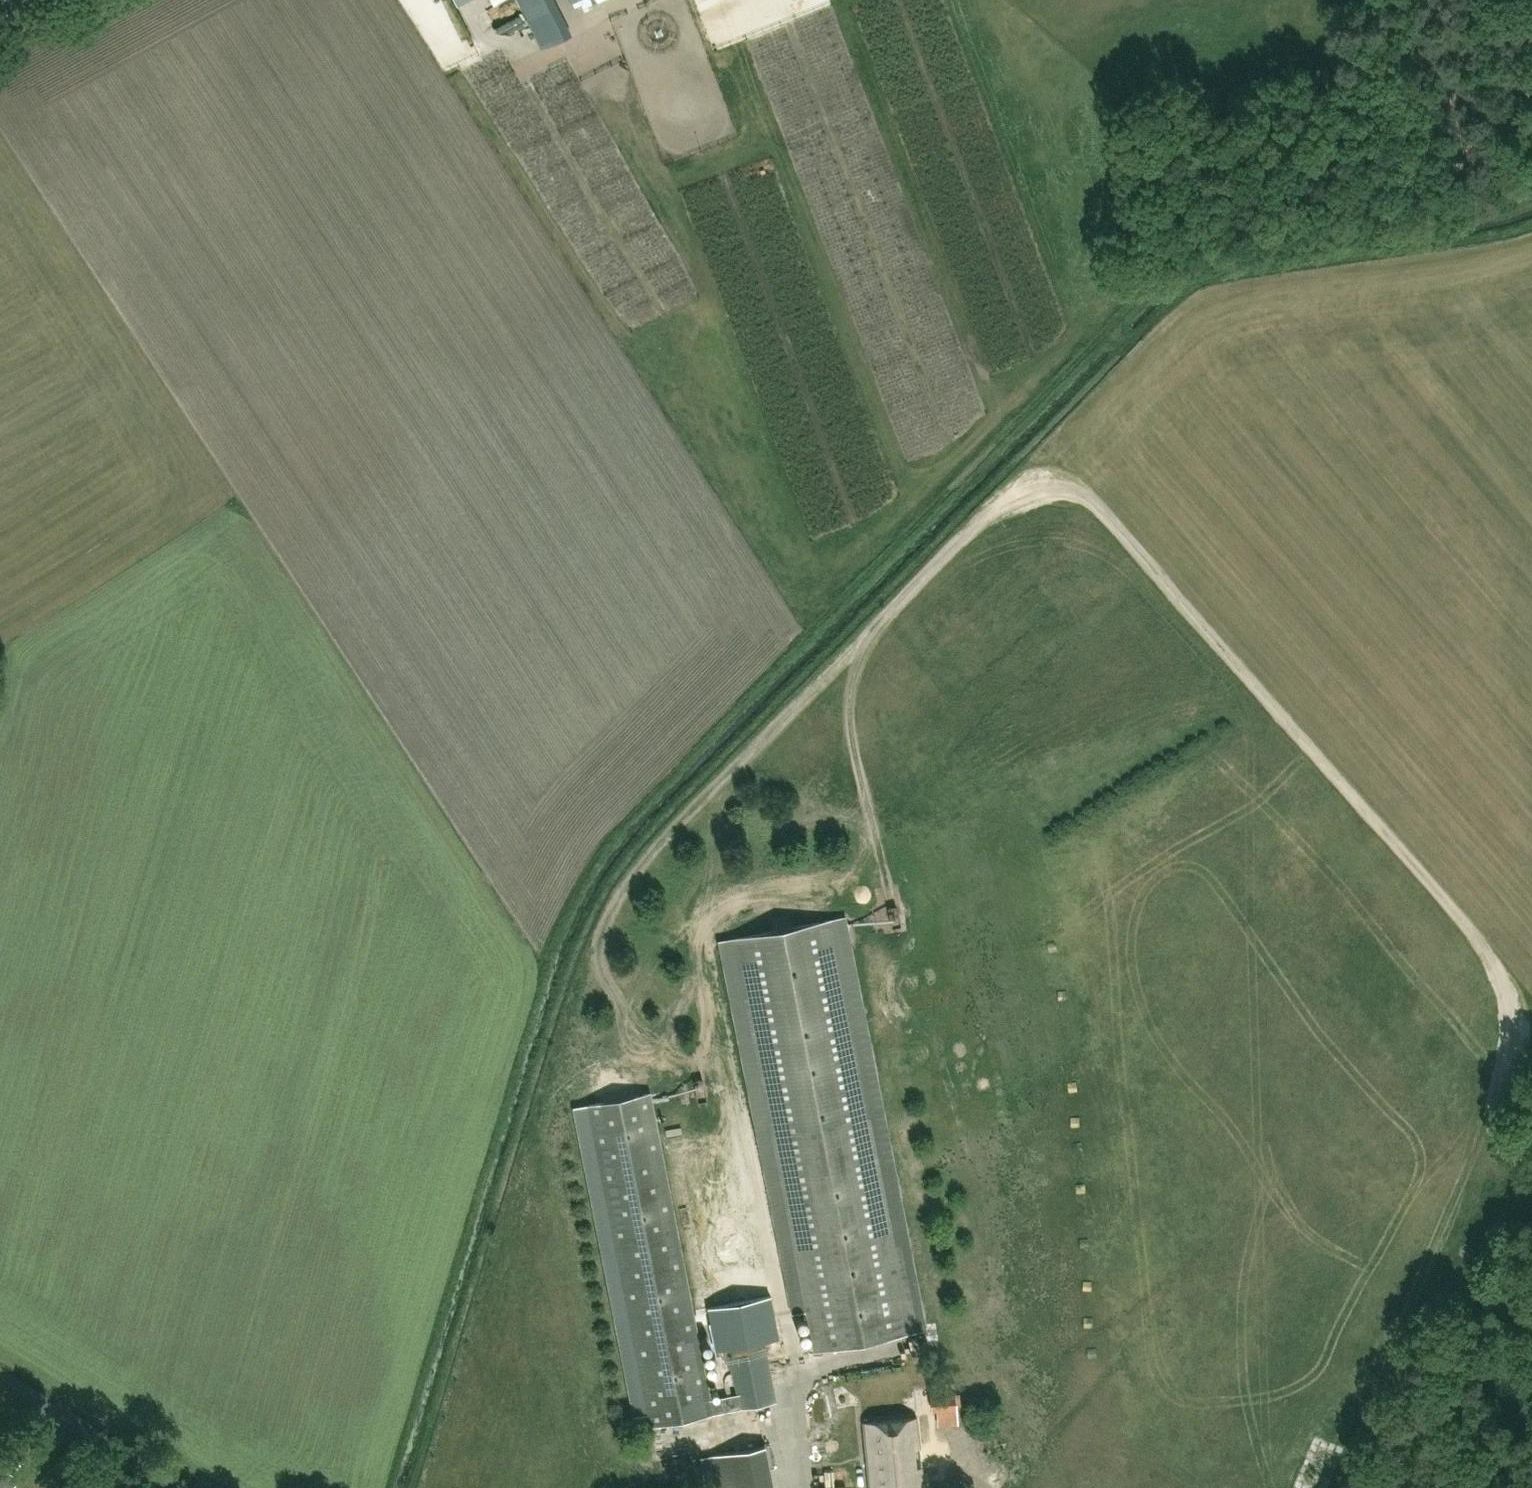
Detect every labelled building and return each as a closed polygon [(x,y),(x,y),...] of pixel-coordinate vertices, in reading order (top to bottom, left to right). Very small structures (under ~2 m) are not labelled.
[(815,1351),(923,1329),(844,932),(723,956),(794,1314),(807,1311),(815,1351)] [(604,1102),(588,1105),(648,1412),(651,1425),(674,1421),(776,1400),(765,1348),(728,1356),(735,1393),(710,1398),(710,1395),(705,1373),(701,1351),(653,1106),(651,1093),(636,1095),(604,1102)] [(779,1337),(770,1295),(708,1308),(716,1349),(779,1337)] [(956,1392),(930,1394),(932,1410),(957,1407),(956,1392)] [(917,1416),(864,1421),(870,1487),(925,1487),(917,1416)] [(765,1446),(713,1455),(719,1487),(773,1487),(765,1446)] [(9,1468),(0,1463),(0,1484),(9,1468)]
